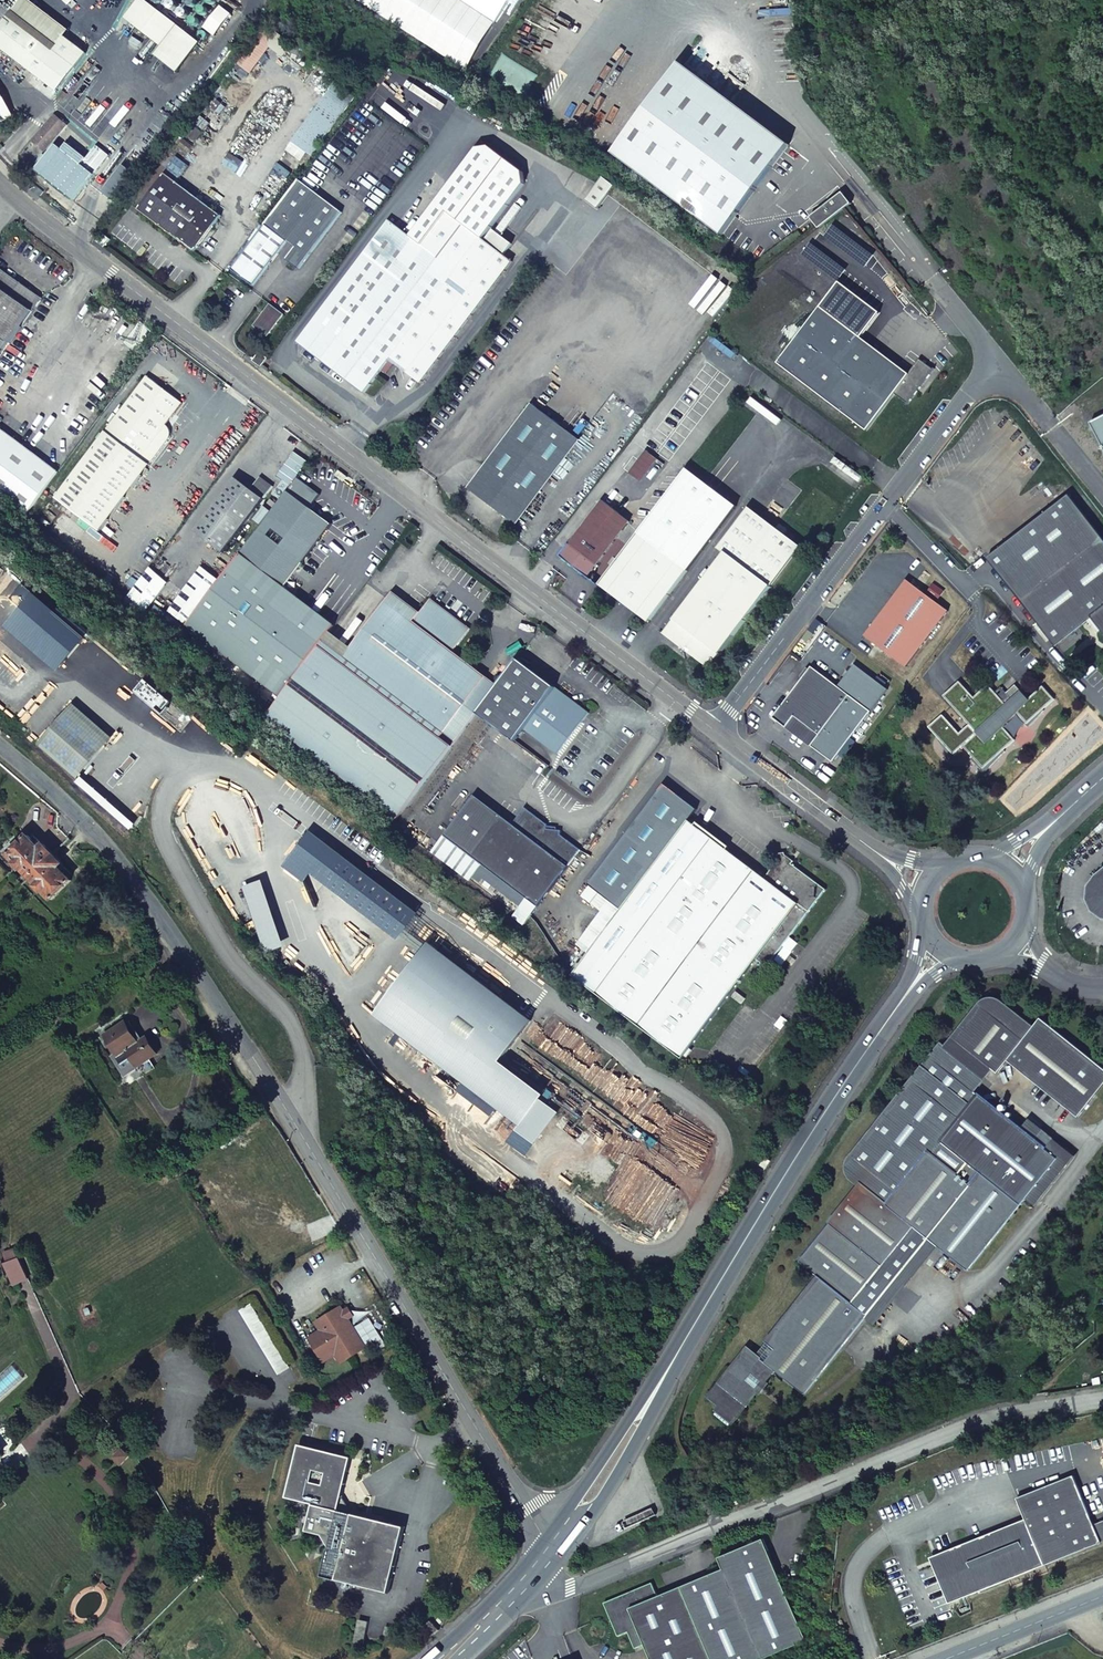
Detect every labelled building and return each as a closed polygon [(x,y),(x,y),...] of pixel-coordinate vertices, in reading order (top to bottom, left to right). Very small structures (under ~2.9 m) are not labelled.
[(9,16),(54,50),(64,36),(70,28),(33,0),(21,0),(9,16)] [(145,0),(140,0),(125,19),(162,48),(155,56),(179,75),(203,45),(196,39),(145,0)] [(224,0),(145,0),(196,39),(226,1),(224,0)] [(9,16),(0,28),(0,46),(58,91),(86,52),(64,36),(54,50),(9,16)] [(680,63),(612,153),(721,234),(788,144),(680,63)] [(356,95),(337,81),(293,141),(311,155),(356,95)] [(66,126),(55,115),(34,140),(45,150),(66,126)] [(213,130),(208,126),(204,130),(210,135),(213,130)] [(59,145),(38,171),(78,201),(97,174),(59,145)] [(188,168),(182,163),(173,176),(178,181),(188,168)] [(221,215),(166,174),(139,209),(194,251),(221,215)] [(299,179),(232,269),(254,286),(288,241),(295,247),(286,259),(299,269),(343,212),(299,179)] [(26,186),(35,193),(39,188),(30,181),(26,186)] [(818,228),(850,203),(841,191),(809,217),(818,228)] [(422,245),(390,220),(380,234),(297,342),(364,393),(382,370),(389,360),(393,363),(420,384),(511,262),(447,212),(422,245)] [(380,234),(390,220),(381,214),(371,228),(380,234)] [(111,239),(103,233),(97,241),(105,247),(111,239)] [(0,268),(0,357),(10,343),(41,297),(0,268)] [(866,430),(894,393),(908,403),(934,369),(919,358),(908,373),(819,306),(777,363),(866,430)] [(280,320),(267,309),(254,326),(268,336),(280,320)] [(261,366),(268,358),(259,352),(253,360),(261,366)] [(386,373),(393,363),(389,360),(382,370),(386,373)] [(56,498),(100,531),(169,442),(171,439),(171,436),(172,432),(171,430),(170,428),(168,426),(184,404),(150,377),(56,498)] [(578,438),(534,405),(470,489),(514,523),(578,438)] [(656,459),(645,451),(628,473),(639,481),(656,459)] [(336,476),(344,482),(348,478),(339,472),(336,476)] [(195,532),(223,553),(274,488),(261,478),(251,490),(236,479),(195,532)] [(321,496),(298,479),(187,625),(281,698),(320,646),(324,641),(335,626),(285,587),(333,525),(311,509),(321,496)] [(1092,617),(1102,631),(1102,538),(1069,495),(987,557),(1056,645),(1092,617)] [(630,520),(602,501),(561,556),(587,576),(630,520)] [(776,529),(748,509),(717,549),(724,554),(664,633),(709,668),(800,548),(784,536),(787,531),(779,525),(776,529)] [(688,569),(639,531),(599,584),(648,621),(688,569)] [(907,580),(865,636),(906,666),(948,610),(907,580)] [(394,593),(387,602),(414,622),(420,613),(394,593)] [(281,698),(264,719),(398,819),(478,714),(498,687),(454,653),(471,630),(432,599),(420,613),(414,622),(387,602),(345,657),(341,662),(320,646),(281,698)] [(802,639),(807,642),(814,634),(809,630),(802,639)] [(345,657),(324,641),(320,646),(341,662),(345,657)] [(516,743),(525,731),(559,756),(590,714),(519,660),(498,687),(478,714),(516,743)] [(812,666),(773,717),(786,727),(794,716),(820,735),(850,695),(812,666)] [(961,681),(945,695),(979,732),(965,746),(975,756),(973,758),(987,771),(1007,750),(1006,749),(1017,739),(1005,725),(1018,714),(1030,725),(1046,709),(1045,708),(1056,698),(1044,684),(1030,698),(1017,684),(1008,692),(1010,695),(1005,700),(997,691),(989,683),(975,696),(961,681)] [(1008,692),(1003,686),(997,691),(1005,700),(1010,695),(1008,692)] [(69,712),(40,745),(77,778),(106,745),(69,712)] [(794,716),(786,727),(811,746),(820,735),(794,716)] [(527,900),(538,908),(581,851),(560,836),(561,832),(547,830),(547,826),(525,809),(512,825),(475,796),(444,837),(483,866),(527,900)] [(593,992),(703,1075),(777,977),(787,984),(845,907),(812,881),(814,879),(806,873),(805,871),(798,872),(798,878),(785,896),(667,805),(616,872),(628,881),(612,904),(642,927),(593,992)] [(311,831),(284,866),(305,882),(312,874),(394,937),(415,910),(311,831)] [(21,869),(29,878),(53,855),(44,846),(40,849),(27,836),(8,855),(16,863),(14,864),(20,870),(21,869)] [(53,855),(29,878),(37,886),(36,887),(42,894),(43,892),(52,901),(71,881),(59,869),(62,865),(53,855)] [(527,900),(483,866),(476,874),(483,879),(483,880),(520,908),(527,900)] [(1096,878),(1088,890),(1088,902),(1092,914),(1102,920),(1102,872),(1096,878)] [(483,879),(476,874),(474,878),(480,883),(483,880),(483,879)] [(270,953),(286,948),(264,881),(248,886),(246,887),(268,954),(270,953)] [(476,1037),(494,1014),(499,1017),(508,1005),(431,946),(378,1015),(523,1126),(541,1102),(496,1069),(504,1058),(476,1037)] [(868,1317),(871,1319),(934,1243),(969,1271),(1027,1201),(1035,1208),(1073,1160),(1069,1156),(1071,1153),(1032,1122),(1024,1131),(976,1094),(994,1072),(1000,1076),(1010,1064),(1081,1120),(1102,1091),(1102,1071),(1041,1022),(1034,1031),(1002,1005),(999,1003),(995,1003),(990,1003),(986,1005),(985,1006),(947,1053),(943,1050),(851,1162),(850,1166),(850,1168),(850,1174),(851,1176),(853,1178),(855,1180),(862,1185),(800,1262),(819,1277),(756,1355),(747,1349),(730,1370),(732,1372),(723,1385),(720,1383),(709,1398),(721,1408),(735,1419),(747,1404),(745,1402),(754,1390),(756,1392),(774,1370),(805,1395),(868,1317)] [(508,1005),(499,1017),(494,1014),(476,1037),(504,1058),(531,1023),(508,1005)] [(125,1023),(105,1037),(117,1056),(114,1058),(125,1075),(157,1055),(147,1039),(142,1041),(138,1036),(134,1039),(129,1029),(125,1023)] [(133,1027),(129,1029),(134,1039),(138,1036),(133,1027)] [(230,1095),(237,1090),(228,1078),(221,1084),(230,1095)] [(770,1164),(766,1160),(760,1169),(765,1172),(770,1164)] [(16,1265),(11,1267),(19,1282),(24,1280),(16,1265)] [(344,1313),(341,1308),(320,1320),(325,1328),(320,1331),(308,1339),(323,1363),(335,1355),(341,1364),(366,1348),(349,1320),(344,1313)] [(349,1309),(344,1313),(349,1320),(353,1317),(349,1309)] [(325,1328),(320,1320),(315,1323),(320,1331),(325,1328)] [(732,1372),(730,1370),(720,1383),(723,1385),(732,1372)] [(747,1404),(756,1392),(754,1390),(745,1402),(747,1404)] [(729,1428),(735,1419),(721,1408),(714,1417),(729,1428)] [(129,1457),(122,1450),(113,1458),(120,1465),(129,1457)] [(388,1593),(404,1528),(340,1512),(340,1509),(338,1508),(340,1503),(337,1502),(345,1471),(335,1468),(338,1459),(302,1450),(296,1472),(293,1471),(287,1499),(313,1505),(307,1531),(322,1535),(330,1548),(324,1577),(388,1593)] [(943,1562),(933,1565),(949,1604),(1101,1543),(1094,1525),(1074,1475),(1017,1498),(1025,1519),(939,1554),(943,1562)] [(719,1510),(714,1500),(704,1504),(709,1515),(719,1510)] [(1094,1525),(1101,1543),(1102,1542),(1102,1521),(1094,1525)] [(805,1641),(763,1538),(718,1556),(722,1568),(656,1595),(651,1581),(608,1599),(608,1600),(605,1608),(611,1610),(615,1618),(611,1620),(617,1634),(627,1630),(634,1646),(644,1642),(651,1658),(760,1658),(805,1641)] [(930,1557),(933,1565),(943,1562),(939,1554),(930,1557)] [(611,1610),(605,1608),(611,1620),(615,1618),(611,1610)] [(367,1622),(358,1620),(353,1643),(363,1645),(367,1622)] [(432,1637),(439,1631),(431,1622),(424,1628),(432,1637)] [(395,1638),(397,1630),(385,1627),(382,1635),(395,1638)]
